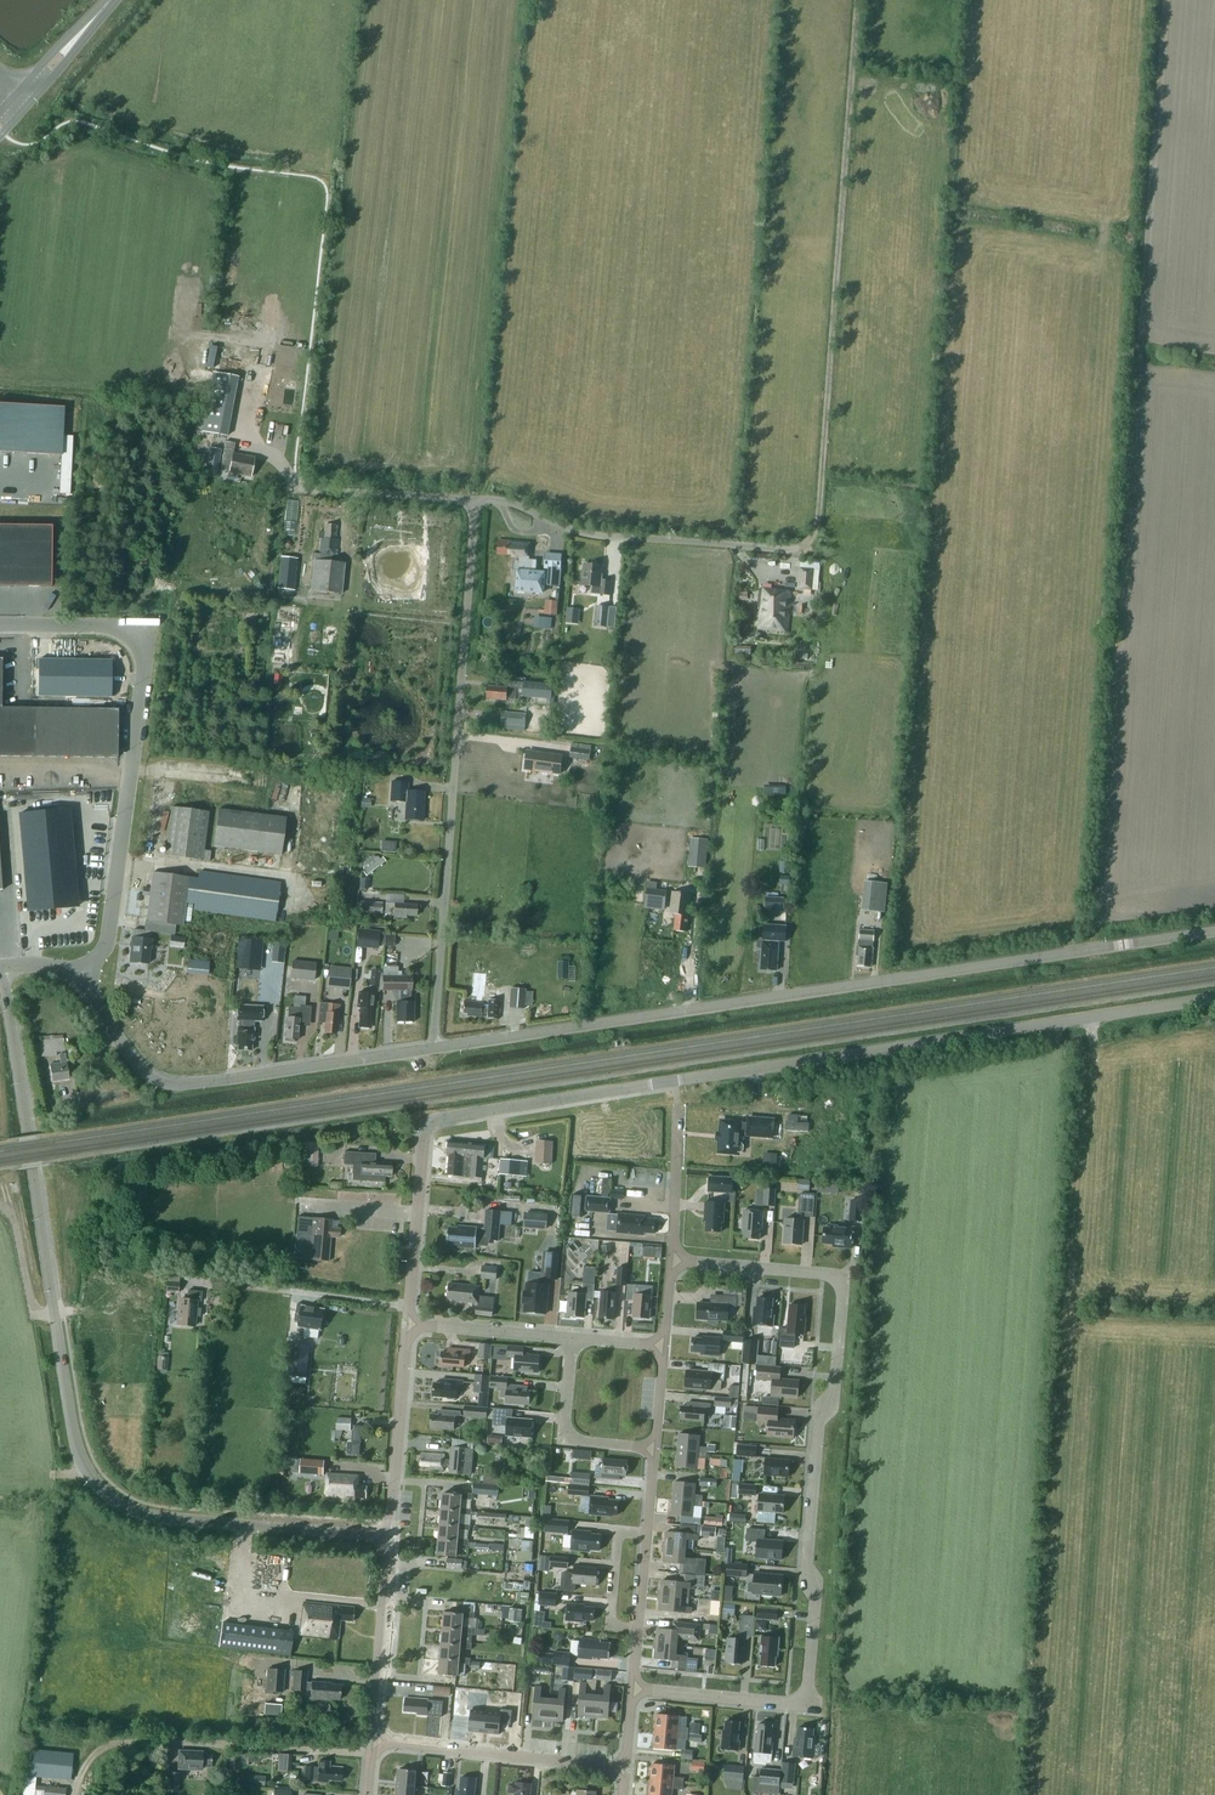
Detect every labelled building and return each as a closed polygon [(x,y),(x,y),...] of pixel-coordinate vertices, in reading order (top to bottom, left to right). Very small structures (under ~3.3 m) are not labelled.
[(254,417),(254,413),(276,417),(281,387),(240,380),(234,414),(254,417)] [(223,425),(229,391),(211,388),(207,412),(200,410),(198,421),(223,425)] [(61,455),(60,477),(60,485),(71,486),(71,478),(73,436),(63,436),(64,405),(0,402),(0,452),(61,455)] [(225,441),(220,470),(229,471),(228,475),(238,477),(238,474),(251,477),(254,457),(233,453),(235,443),(225,441)] [(211,448),(207,469),(216,471),(220,449),(211,448)] [(51,586),(52,526),(0,525),(0,586),(51,586)] [(337,562),(338,555),(336,555),(337,539),(335,539),(336,526),(324,525),(323,531),(319,530),(318,538),(321,538),(319,553),(312,553),(312,560),(314,560),(311,591),(340,594),(343,563),(337,562)] [(498,554),(511,555),(511,557),(520,558),(519,570),(517,570),(516,590),(542,592),(543,583),(547,584),(547,580),(543,580),(544,573),(535,572),(536,560),(528,560),(530,543),(499,540),(498,554)] [(278,587),(293,589),(296,557),(281,556),(278,587)] [(584,564),(583,574),(581,573),(580,585),(592,586),(592,593),(610,595),(612,580),(601,579),(602,566),(584,564)] [(548,568),(547,580),(547,584),(547,585),(559,586),(561,569),(548,568)] [(799,588),(811,589),(813,570),(801,569),(799,588)] [(759,628),(788,631),(791,592),(759,589),(758,608),(761,608),(759,628)] [(551,606),(547,606),(546,614),(557,615),(558,601),(552,601),(551,606)] [(568,606),(566,621),(579,623),(581,608),(568,606)] [(597,606),(595,625),(607,626),(608,619),(609,607),(597,606)] [(545,618),(537,617),(536,626),(544,627),(545,618)] [(286,664),(291,621),(275,619),(269,662),(286,664)] [(118,757),(118,709),(2,707),(3,658),(0,658),(0,756),(118,757)] [(111,697),(111,660),(39,659),(38,696),(111,697)] [(524,681),(523,696),(548,698),(548,703),(554,704),(556,688),(553,687),(553,683),(524,681)] [(521,700),(522,692),(516,691),(516,690),(507,689),(507,687),(497,686),(497,687),(487,686),(486,697),(496,698),(496,699),(506,700),(506,699),(521,700)] [(500,728),(525,731),(527,713),(502,711),(500,728)] [(569,757),(588,760),(590,751),(571,748),(569,757)] [(524,768),(559,773),(562,756),(526,751),(524,768)] [(404,819),(421,820),(423,791),(407,789),(407,782),(391,781),(390,801),(405,801),(404,819)] [(165,855),(203,860),(210,861),(211,851),(204,850),(208,812),(171,807),(165,855)] [(69,808),(20,813),(29,910),(78,906),(69,808)] [(213,846),(282,855),(287,817),(218,808),(213,846)] [(783,841),(783,827),(771,827),(771,840),(783,841)] [(690,863),(707,863),(707,837),(690,837),(690,863)] [(341,853),(339,875),(350,876),(352,855),(341,853)] [(364,871),(367,876),(386,861),(383,857),(380,859),(364,871)] [(780,862),(780,873),(788,873),(789,862),(780,862)] [(153,872),(147,920),(157,922),(156,932),(174,934),(175,924),(183,925),(186,902),(196,903),(195,910),(276,920),(281,882),(200,871),(199,878),(153,872)] [(780,884),(791,884),(791,876),(780,875),(780,884)] [(865,909),(884,911),(886,882),(867,880),(865,909)] [(647,889),(645,901),(665,904),(667,891),(647,889)] [(676,914),(674,930),(687,931),(689,915),(687,915),(688,911),(689,911),(691,895),(672,893),(669,914),(676,914)] [(765,897),(764,906),(784,908),(784,898),(765,897)] [(359,910),(381,911),(381,901),(360,900),(359,910)] [(415,915),(416,905),(385,902),(384,910),(387,911),(387,916),(405,917),(406,914),(415,915)] [(779,940),(786,940),(787,925),(763,923),(762,938),(760,938),(757,940),(757,946),(759,949),(762,949),(761,968),(777,969),(779,940)] [(134,929),(133,938),(130,962),(149,964),(150,949),(151,949),(152,939),(149,939),(149,931),(134,929)] [(358,929),(356,946),(379,948),(381,931),(358,929)] [(855,954),(859,955),(858,965),(871,966),(874,930),(860,929),(858,945),(856,945),(855,954)] [(177,946),(184,947),(185,937),(178,936),(177,946)] [(238,959),(237,970),(262,972),(265,942),(255,941),(239,939),(238,959)] [(284,944),(274,943),(272,961),(282,962),(284,944)] [(186,972),(209,972),(209,959),(186,959),(186,972)] [(292,960),(291,978),(315,981),(316,963),(292,960)] [(329,982),(349,984),(350,968),(331,966),(329,982)] [(382,990),(400,990),(410,991),(412,991),(412,975),(398,975),(398,966),(383,966),(383,975),(382,975),(382,990)] [(379,986),(381,969),(372,968),(370,985),(379,986)] [(532,999),(533,992),(525,991),(525,989),(511,988),(509,1007),(524,1009),(524,1006),(525,998),(532,999)] [(410,991),(400,990),(400,1001),(397,1001),(397,1021),(414,1021),(414,1001),(410,1001),(410,991)] [(361,1017),(360,1026),(370,1027),(371,1017),(372,1017),(375,994),(359,992),(358,1007),(361,1007),(360,1016),(361,1017)] [(294,995),(293,1007),(289,1007),(286,1038),(298,1039),(300,1016),(310,1017),(311,1006),(304,1005),(305,996),(294,995)] [(463,1005),(462,1013),(467,1013),(467,1015),(482,1017),(482,1014),(487,1014),(487,1018),(499,1019),(500,1001),(488,1000),(488,1007),(483,1007),(483,1006),(483,1002),(463,1001),(463,1005)] [(325,1018),(325,1022),(326,1023),(325,1031),(336,1033),(337,1023),(338,1023),(339,1013),(340,1004),(337,1004),(327,1003),(320,1002),(319,1017),(325,1018)] [(238,1049),(252,1050),(252,1040),(254,1040),(255,1021),(262,1021),(263,1006),(238,1005),(237,1020),(240,1020),(239,1027),(237,1026),(237,1035),(235,1035),(233,1036),(233,1042),(234,1044),(236,1044),(236,1045),(238,1045),(238,1049)] [(34,1042),(35,1057),(56,1055),(56,1052),(65,1051),(63,1035),(54,1036),(54,1035),(40,1036),(40,1042),(34,1042)] [(50,1064),(52,1081),(69,1078),(67,1061),(50,1064)] [(740,1124),(740,1123),(721,1121),(719,1152),(738,1154),(738,1152),(741,1152),(743,1150),(743,1145),(741,1143),(739,1143),(740,1131),(747,1132),(746,1135),(771,1137),(773,1120),(748,1118),(747,1125),(740,1124)] [(494,1158),(495,1146),(449,1141),(448,1154),(450,1155),(448,1174),(483,1177),(485,1157),(494,1158)] [(553,1141),(539,1141),(538,1155),(541,1155),(540,1162),(552,1163),(553,1156),(553,1141)] [(302,1165),(318,1166),(319,1143),(303,1142),(302,1165)] [(302,1165),(303,1151),(294,1151),(293,1166),(302,1167),(302,1165)] [(373,1153),(344,1151),(343,1164),(352,1165),(352,1174),(353,1174),(352,1180),(385,1182),(385,1175),(391,1175),(391,1164),(373,1163),(373,1153)] [(764,1156),(763,1165),(776,1166),(777,1157),(764,1156)] [(500,1174),(527,1175),(527,1159),(501,1158),(500,1174)] [(708,1191),(721,1192),(733,1192),(734,1177),(709,1176),(708,1191)] [(609,1197),(610,1179),(603,1178),(602,1196),(609,1197)] [(798,1190),(809,1191),(810,1181),(799,1180),(798,1190)] [(819,1184),(819,1191),(838,1193),(839,1185),(819,1184)] [(763,1206),(775,1206),(776,1189),(764,1188),(763,1206)] [(813,1216),(815,1194),(800,1193),(799,1212),(793,1217),(791,1215),(782,1222),(785,1227),(784,1243),(802,1244),(804,1220),(803,1220),(804,1216),(813,1216)] [(584,1195),(572,1194),(570,1216),(582,1217),(584,1195)] [(585,1211),(610,1213),(611,1197),(587,1195),(585,1211)] [(850,1219),(862,1220),(863,1201),(851,1200),(850,1219)] [(723,1222),(724,1203),(706,1202),(705,1221),(707,1221),(706,1231),(721,1232),(722,1222),(723,1222)] [(478,1228),(478,1227),(465,1226),(464,1228),(449,1227),(447,1244),(457,1244),(457,1246),(476,1248),(476,1245),(488,1246),(489,1239),(499,1240),(501,1211),(486,1210),(485,1229),(478,1228)] [(762,1228),(763,1211),(744,1210),(742,1233),(744,1233),(744,1238),(760,1239),(760,1228),(762,1228)] [(549,1215),(526,1213),(525,1226),(547,1228),(549,1215)] [(655,1233),(656,1219),(646,1218),(646,1216),(619,1213),(617,1232),(644,1234),(645,1232),(655,1233)] [(297,1216),(294,1258),(304,1259),(328,1261),(330,1236),(335,1236),(336,1236),(336,1228),(331,1228),(332,1219),(308,1217),(297,1216)] [(838,1246),(852,1248),(854,1227),(831,1225),(831,1227),(825,1227),(823,1243),(839,1244),(838,1246)] [(574,1242),(569,1247),(573,1253),(579,1248),(574,1242)] [(602,1247),(603,1256),(613,1255),(612,1246),(602,1247)] [(543,1274),(543,1278),(548,1279),(557,1280),(560,1253),(545,1252),(543,1274)] [(481,1278),(497,1280),(498,1267),(483,1265),(481,1278)] [(596,1267),(585,1266),(584,1276),(595,1277),(596,1267)] [(618,1267),(616,1285),(627,1286),(628,1268),(618,1267)] [(524,1292),(524,1302),(526,1302),(525,1312),(546,1313),(548,1284),(548,1279),(543,1278),(543,1274),(528,1272),(527,1283),(527,1292),(524,1292)] [(166,1292),(179,1293),(180,1282),(167,1281),(166,1292)] [(476,1314),(492,1316),(494,1297),(479,1295),(480,1286),(449,1283),(447,1298),(455,1299),(455,1300),(478,1303),(478,1306),(477,1306),(476,1314)] [(583,1283),(582,1294),(570,1293),(568,1315),(585,1317),(586,1300),(593,1301),(595,1284),(583,1283)] [(628,1284),(627,1300),(634,1300),(633,1317),(650,1318),(652,1295),(652,1287),(639,1285),(628,1284)] [(738,1297),(746,1298),(747,1288),(738,1288),(738,1297)] [(187,1290),(187,1300),(180,1299),(178,1323),(193,1325),(194,1316),(200,1317),(201,1308),(195,1308),(197,1291),(187,1290)] [(599,1318),(614,1319),(616,1293),(602,1291),(599,1318)] [(697,1318),(708,1319),(708,1322),(710,1325),(716,1325),(719,1323),(719,1320),(728,1320),(729,1306),(737,1306),(737,1296),(719,1295),(718,1304),(698,1302),(697,1318)] [(753,1324),(773,1326),(774,1310),(772,1309),(773,1299),(758,1297),(756,1313),(754,1313),(753,1324)] [(299,1326),(321,1330),(325,1309),(303,1305),(304,1304),(298,1303),(295,1321),(300,1322),(299,1326)] [(804,1334),(806,1315),(804,1315),(805,1306),(790,1304),(788,1328),(782,1328),(780,1346),(794,1347),(795,1333),(804,1334)] [(723,1340),(743,1342),(744,1332),(724,1331),(723,1340)] [(701,1354),(719,1355),(721,1338),(703,1336),(703,1338),(693,1337),(692,1351),(702,1352),(701,1354)] [(743,1363),(757,1364),(759,1340),(745,1339),(743,1363)] [(479,1357),(491,1358),(492,1344),(480,1343),(479,1357)] [(288,1375),(307,1376),(310,1346),(291,1344),(288,1375)] [(515,1370),(538,1372),(539,1355),(523,1354),(523,1347),(509,1346),(508,1357),(516,1357),(515,1370)] [(469,1362),(470,1350),(449,1348),(448,1352),(442,1351),(440,1365),(464,1367),(465,1361),(469,1362)] [(157,1368),(167,1369),(168,1356),(158,1356),(157,1368)] [(724,1380),(725,1364),(710,1363),(709,1372),(687,1370),(685,1387),(711,1389),(712,1379),(724,1380)] [(741,1396),(747,1396),(750,1365),(744,1364),(741,1396)] [(757,1378),(773,1380),(771,1397),(781,1398),(781,1395),(798,1397),(799,1381),(780,1379),(781,1367),(758,1365),(757,1378)] [(476,1374),(474,1391),(489,1393),(491,1376),(476,1374)] [(506,1402),(530,1404),(531,1391),(527,1391),(528,1386),(507,1385),(508,1377),(491,1376),(490,1387),(502,1388),(501,1396),(506,1397),(506,1402)] [(462,1393),(463,1381),(441,1379),(441,1383),(434,1382),(433,1396),(457,1398),(457,1392),(462,1393)] [(729,1397),(737,1398),(738,1386),(730,1385),(729,1397)] [(731,1407),(732,1398),(716,1397),(715,1405),(731,1407)] [(709,1416),(710,1404),(688,1402),(687,1406),(682,1406),(680,1419),(704,1421),(705,1416),(709,1416)] [(464,1416),(488,1419),(489,1407),(465,1405),(464,1416)] [(769,1422),(768,1436),(793,1438),(795,1420),(778,1418),(779,1409),(759,1407),(758,1421),(769,1422)] [(507,1435),(531,1437),(532,1420),(512,1418),(513,1410),(494,1408),(493,1424),(508,1425),(507,1435)] [(294,1419),(295,1411),(286,1410),(286,1418),(294,1419)] [(459,1424),(460,1412),(439,1410),(438,1415),(431,1414),(430,1427),(454,1429),(454,1424),(459,1424)] [(337,1430),(351,1430),(352,1418),(337,1417),(337,1430)] [(347,1454),(360,1455),(362,1425),(355,1425),(355,1431),(353,1430),(352,1442),(348,1442),(347,1454)] [(700,1435),(679,1433),(677,1450),(707,1453),(707,1452),(708,1447),(699,1446),(700,1435)] [(738,1444),(737,1454),(756,1456),(757,1446),(738,1444)] [(445,1459),(445,1454),(422,1452),(421,1465),(431,1465),(431,1468),(444,1469),(445,1465),(451,1466),(450,1472),(467,1473),(468,1459),(473,1459),(474,1449),(452,1447),(451,1459),(445,1459)] [(707,1453),(677,1450),(676,1467),(697,1469),(698,1458),(707,1459),(707,1453)] [(293,1458),(292,1472),(323,1475),(324,1460),(293,1458)] [(626,1476),(628,1461),(604,1458),(603,1466),(596,1465),(595,1477),(619,1479),(620,1475),(626,1476)] [(765,1474),(788,1476),(790,1460),(766,1458),(765,1474)] [(732,1480),(732,1481),(740,1482),(741,1472),(742,1460),(734,1459),(732,1475),(732,1480)] [(590,1474),(572,1472),(571,1478),(571,1483),(589,1485),(590,1474)] [(328,1474),(327,1495),(347,1497),(348,1492),(357,1493),(357,1497),(367,1498),(368,1486),(358,1485),(359,1477),(328,1474)] [(699,1486),(717,1488),(718,1479),(700,1478),(699,1486)] [(675,1481),(673,1498),(703,1501),(703,1495),(695,1494),(696,1483),(675,1481)] [(498,1491),(499,1484),(474,1482),(474,1489),(498,1491)] [(739,1494),(757,1496),(758,1485),(740,1483),(732,1483),(731,1499),(739,1499),(739,1494)] [(588,1496),(589,1486),(570,1484),(569,1494),(588,1496)] [(473,1493),(462,1492),(461,1494),(444,1492),(442,1508),(461,1510),(461,1507),(462,1498),(473,1499),(473,1493)] [(758,1511),(783,1513),(785,1496),(760,1494),(758,1511)] [(618,1514),(619,1501),(608,1500),(608,1497),(591,1496),(590,1514),(612,1516),(613,1514),(618,1514)] [(694,1506),(702,1507),(703,1501),(673,1498),(672,1515),(693,1517),(694,1506)] [(552,1506),(544,1505),(543,1517),(551,1518),(552,1506)] [(461,1513),(472,1514),(472,1508),(461,1507),(461,1510),(442,1508),(441,1523),(460,1525),(460,1522),(461,1513)] [(706,1517),(705,1524),(722,1526),(722,1519),(706,1517)] [(546,1531),(569,1533),(570,1521),(547,1518),(546,1531)] [(459,1528),(470,1529),(471,1523),(460,1522),(460,1525),(441,1523),(439,1538),(458,1540),(459,1537),(459,1528)] [(525,1535),(524,1537),(533,1538),(534,1527),(525,1526),(525,1527),(518,1527),(517,1534),(525,1535)] [(701,1535),(701,1536),(716,1537),(716,1534),(726,1535),(727,1528),(716,1528),(702,1526),(701,1535)] [(756,1557),(782,1559),(783,1541),(764,1539),(765,1530),(748,1528),(747,1540),(758,1541),(756,1557)] [(573,1530),(571,1550),(589,1551),(590,1549),(600,1550),(601,1535),(591,1534),(591,1532),(573,1530)] [(687,1533),(666,1532),(665,1547),(686,1548),(693,1549),(694,1540),(698,1540),(699,1535),(687,1534),(687,1533)] [(458,1544),(469,1545),(469,1539),(459,1537),(458,1540),(439,1538),(438,1554),(457,1556),(458,1544)] [(686,1548),(665,1547),(663,1562),(682,1563),(681,1572),(704,1574),(706,1559),(685,1558),(686,1548)] [(521,1551),(518,1551),(517,1560),(531,1562),(532,1552),(521,1551)] [(550,1567),(569,1568),(570,1557),(551,1556),(550,1567)] [(463,1561),(463,1559),(448,1558),(448,1568),(463,1569),(463,1568),(467,1568),(468,1561),(463,1561)] [(724,1575),(747,1577),(748,1565),(725,1563),(724,1575)] [(575,1583),(596,1585),(598,1568),(575,1566),(574,1574),(563,1573),(561,1589),(574,1590),(575,1583)] [(755,1573),(753,1593),(762,1594),(762,1596),(772,1597),(772,1595),(781,1596),(783,1575),(755,1573)] [(662,1580),(660,1595),(689,1598),(690,1588),(694,1589),(694,1586),(703,1587),(704,1576),(681,1574),(680,1582),(662,1580)] [(519,1592),(518,1600),(529,1601),(530,1593),(519,1592)] [(540,1603),(539,1605),(541,1605),(557,1606),(558,1593),(540,1592),(540,1594),(536,1594),(536,1602),(540,1603)] [(689,1598),(660,1595),(659,1610),(680,1612),(692,1613),(692,1607),(681,1606),(682,1597),(689,1598)] [(267,1615),(290,1620),(292,1608),(270,1603),(267,1615)] [(352,1622),(354,1608),(303,1603),(300,1636),(338,1640),(340,1620),(352,1622)] [(593,1620),(594,1607),(585,1606),(585,1605),(568,1603),(566,1620),(583,1621),(583,1620),(593,1620)] [(464,1604),(463,1613),(445,1612),(444,1627),(462,1629),(462,1627),(463,1617),(474,1618),(475,1605),(464,1604)] [(757,1619),(778,1620),(778,1609),(757,1607),(757,1619)] [(522,1609),(513,1608),(511,1621),(521,1622),(522,1609)] [(741,1615),(740,1632),(752,1633),(753,1616),(741,1615)] [(657,1628),(656,1643),(677,1645),(678,1639),(700,1641),(701,1624),(673,1621),(672,1630),(657,1628)] [(222,1622),(219,1646),(290,1655),(293,1631),(222,1622)] [(462,1632),(473,1633),(473,1631),(473,1628),(462,1627),(462,1629),(444,1627),(442,1643),(461,1644),(461,1641),(462,1632)] [(777,1656),(779,1638),(762,1636),(760,1655),(762,1655),(761,1665),(775,1666),(776,1656),(777,1656)] [(728,1637),(726,1662),(743,1664),(745,1639),(728,1637)] [(609,1658),(611,1643),(601,1642),(601,1640),(580,1638),(578,1657),(594,1659),(594,1657),(609,1658)] [(460,1648),(471,1649),(472,1642),(461,1641),(461,1644),(442,1643),(441,1658),(459,1659),(460,1656),(460,1648)] [(673,1660),(672,1668),(697,1670),(698,1659),(688,1658),(688,1655),(686,1653),(677,1652),(677,1645),(656,1643),(655,1658),(673,1660)] [(713,1659),(715,1650),(707,1648),(705,1657),(713,1659)] [(539,1653),(538,1663),(571,1666),(572,1653),(555,1651),(554,1654),(539,1653)] [(459,1663),(470,1664),(471,1657),(460,1656),(459,1659),(441,1658),(439,1673),(458,1675),(459,1663)] [(480,1668),(480,1661),(472,1660),(471,1668),(480,1668)] [(576,1667),(568,1667),(567,1681),(575,1681),(576,1667)] [(576,1678),(593,1679),(594,1669),(576,1667),(576,1678)] [(265,1690),(284,1692),(286,1669),(267,1668),(265,1690)] [(597,1680),(612,1681),(613,1671),(598,1669),(597,1680)] [(307,1671),(294,1670),(293,1690),(306,1691),(306,1690),(311,1690),(311,1698),(329,1700),(329,1699),(340,1699),(341,1685),(330,1684),(330,1683),(312,1681),(312,1682),(307,1682),(307,1671)] [(578,1715),(593,1716),(595,1694),(587,1693),(588,1682),(582,1682),(581,1693),(580,1693),(578,1715)] [(595,1694),(593,1716),(608,1717),(610,1696),(611,1684),(605,1684),(604,1695),(595,1694)] [(534,1718),(549,1719),(550,1698),(541,1698),(542,1687),(537,1686),(536,1698),(535,1698),(534,1718)] [(550,1698),(549,1719),(563,1721),(565,1700),(564,1700),(565,1689),(560,1688),(559,1699),(550,1698)] [(451,1689),(451,1707),(479,1708),(479,1689),(451,1689)] [(418,1714),(442,1716),(444,1701),(406,1698),(405,1711),(418,1712),(418,1714)] [(281,1715),(282,1704),(265,1703),(264,1714),(281,1715)] [(473,1710),(470,1731),(486,1733),(488,1712),(473,1710)] [(488,1712),(486,1733),(501,1735),(504,1713),(488,1712)] [(688,1734),(688,1733),(689,1728),(678,1727),(679,1716),(657,1714),(655,1731),(688,1734)] [(722,1749),(739,1750),(741,1732),(739,1732),(740,1722),(726,1720),(725,1730),(723,1730),(722,1749)] [(699,1734),(700,1724),(691,1723),(690,1733),(699,1734)] [(773,1725),(759,1723),(758,1733),(756,1733),(754,1761),(771,1762),(773,1735),(772,1735),(773,1725)] [(815,1745),(816,1735),(813,1735),(814,1729),(798,1727),(797,1743),(794,1742),(793,1756),(814,1758),(814,1757),(819,1758),(821,1756),(822,1748),(820,1746),(815,1745)] [(688,1740),(688,1734),(655,1731),(654,1747),(676,1750),(677,1739),(688,1740)] [(28,1748),(26,1775),(70,1779),(72,1753),(28,1748)] [(177,1769),(202,1770),(202,1766),(213,1767),(213,1754),(208,1754),(208,1751),(178,1749),(177,1769)] [(683,1750),(682,1758),(693,1759),(694,1751),(683,1750)] [(278,1771),(291,1772),(292,1754),(279,1753),(278,1771)] [(306,1766),(305,1779),(318,1780),(318,1781),(328,1782),(328,1779),(341,1781),(342,1767),(329,1766),(330,1761),(319,1760),(319,1767),(306,1766)] [(697,1771),(704,1771),(705,1763),(697,1762),(697,1771)] [(782,1781),(794,1783),(795,1763),(783,1762),(782,1781)] [(652,1763),(651,1780),(684,1783),(684,1777),(674,1776),(675,1766),(652,1763)] [(744,1781),(745,1766),(725,1764),(724,1779),(744,1781)] [(761,1768),(759,1784),(780,1786),(781,1770),(761,1768)] [(399,1769),(398,1784),(416,1785),(417,1771),(399,1769)] [(167,1791),(179,1792),(180,1773),(169,1772),(167,1791)] [(444,1774),(443,1785),(450,1786),(451,1774),(444,1774)] [(36,1776),(24,1775),(23,1794),(34,1794),(35,1785),(36,1776)] [(248,1776),(248,1783),(265,1785),(265,1777),(248,1776)] [(477,1779),(462,1777),(460,1793),(457,1792),(457,1794),(475,1794),(477,1779)] [(650,1781),(649,1794),(672,1794),(673,1788),(683,1789),(684,1783),(651,1780),(650,1781)] [(508,1790),(510,1792),(515,1793),(515,1794),(531,1794),(532,1784),(516,1783),(516,1784),(511,1784),(509,1786),(508,1790)] [(398,1785),(397,1794),(415,1794),(416,1785),(398,1784),(398,1785)] [(34,1794),(66,1794),(66,1788),(35,1785),(34,1794)]
